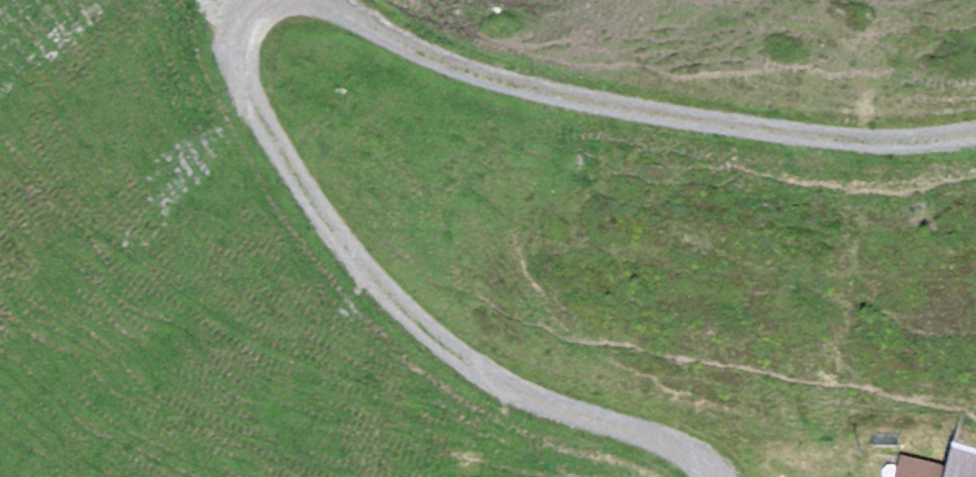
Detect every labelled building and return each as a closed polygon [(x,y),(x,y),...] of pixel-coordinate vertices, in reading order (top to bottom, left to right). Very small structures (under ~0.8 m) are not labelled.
[(952,446),(948,467),(945,476),(975,476),(975,452),(952,446)] [(948,467),(896,456),(891,476),(945,476),(948,467)]
